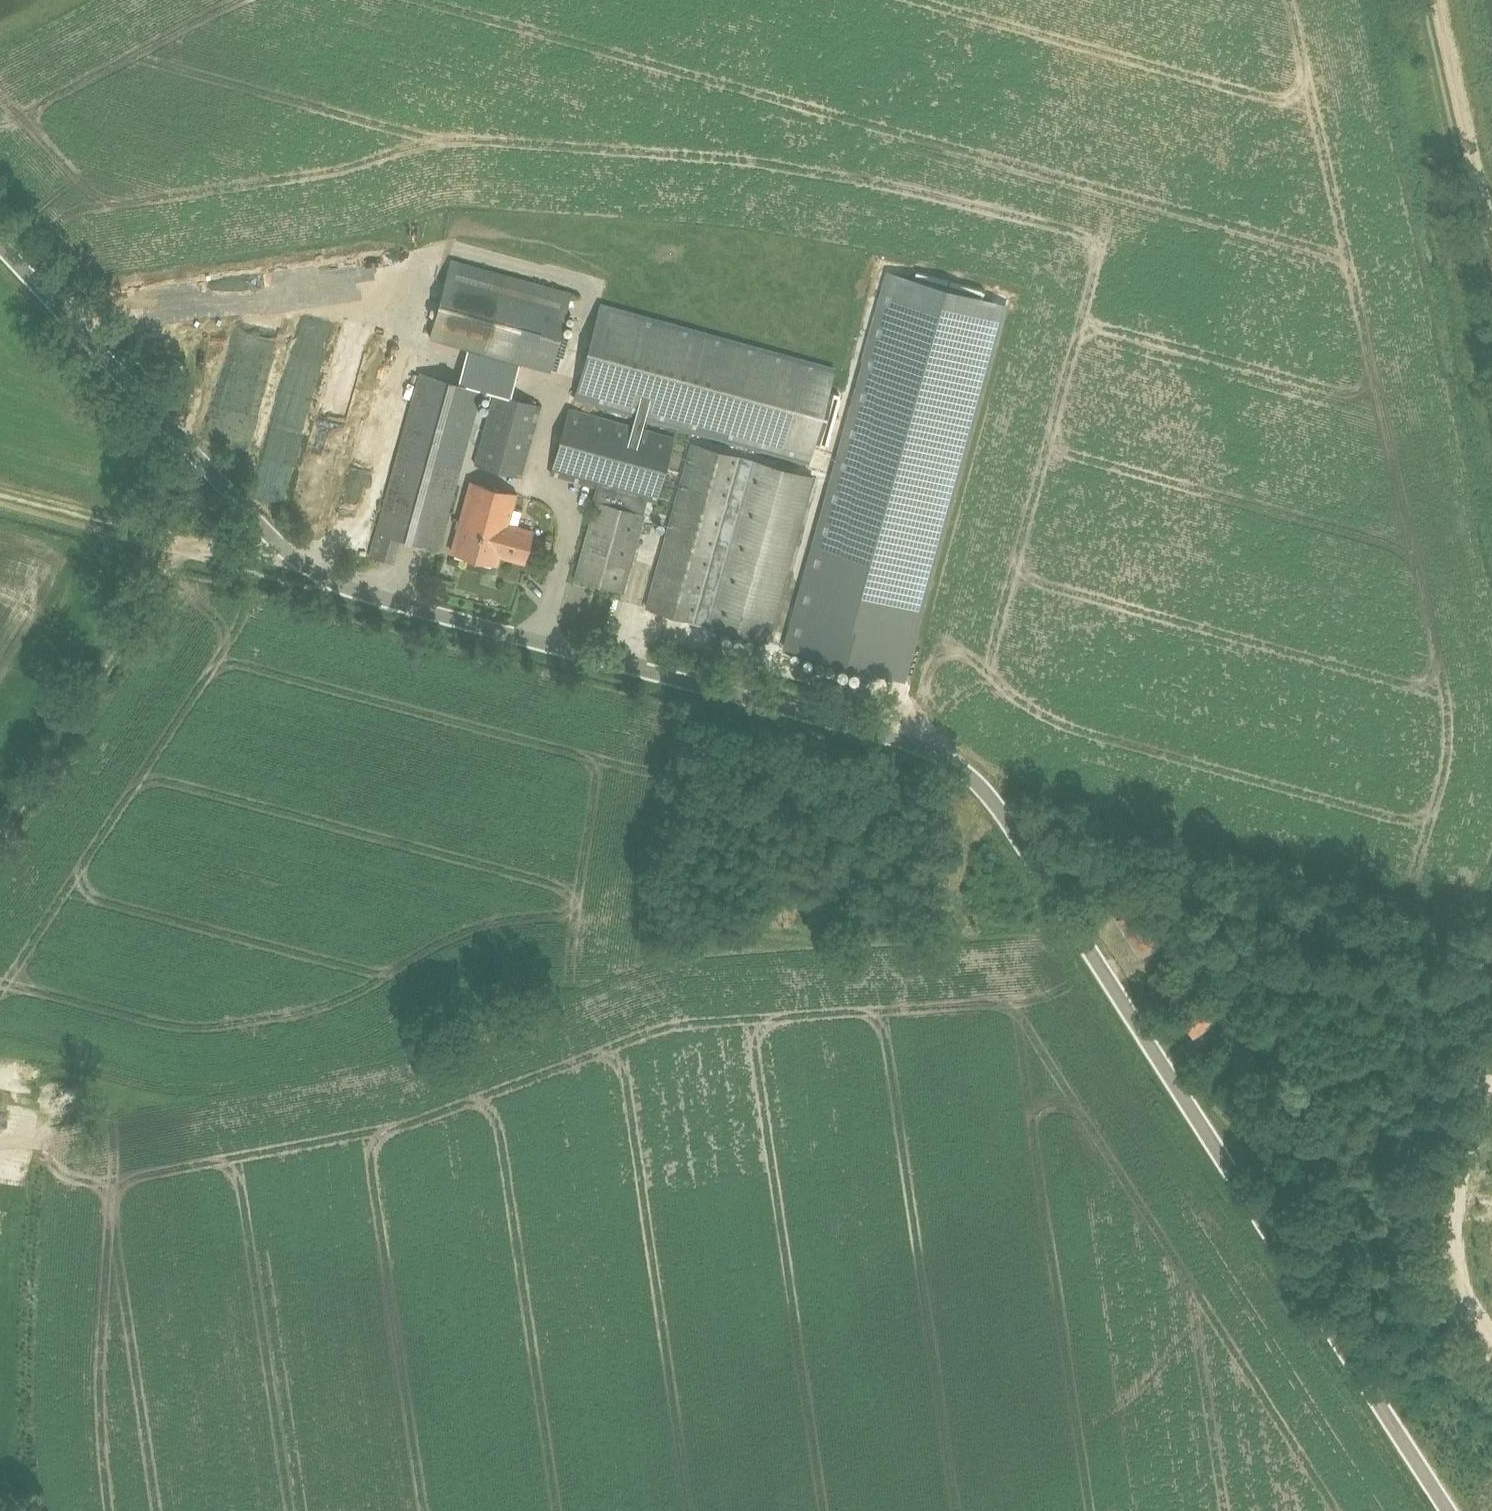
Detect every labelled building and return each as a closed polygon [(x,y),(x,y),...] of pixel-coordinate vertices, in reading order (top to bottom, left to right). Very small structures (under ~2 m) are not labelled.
[(451,261),(430,338),(549,371),(571,294),(451,261)] [(917,272),(915,278),(914,285),(887,277),(784,646),(904,679),(1006,310),(980,303),(981,299),(983,300),(986,292),(983,291),(983,290),(951,281),(947,294),(946,294),(950,281),(917,272)] [(592,501),(596,502),(575,579),(615,590),(641,499),(656,503),(673,439),(641,430),(644,418),(808,463),(834,369),(601,305),(575,399),(635,416),(632,427),(569,410),(551,474),(596,486),(592,501)] [(510,396),(519,364),(466,349),(457,381),(510,396)] [(438,549),(482,390),(420,373),(380,362),(329,545),(370,557),(392,563),(399,538),(438,549)] [(522,478),(541,406),(494,392),(475,464),(522,478)] [(646,608),(767,641),(812,477),(692,443),(646,608)] [(507,525),(510,515),(515,494),(471,482),(451,552),(496,565),(499,553),(507,555),(506,558),(524,562),(532,532),(507,525)] [(1158,942),(1135,909),(1118,920),(1141,954),(1158,942)] [(1196,1037),(1222,1019),(1210,1000),(1183,1018),(1196,1037)]
